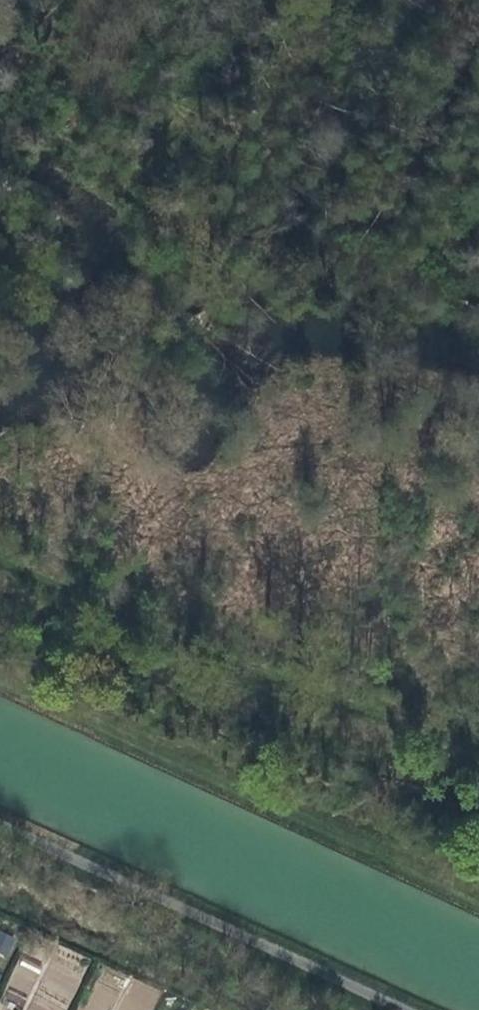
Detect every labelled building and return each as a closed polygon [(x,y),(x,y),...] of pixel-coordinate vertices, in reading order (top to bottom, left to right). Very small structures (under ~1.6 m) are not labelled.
[(8,955),(15,937),(0,931),(0,952),(8,955)] [(18,956),(5,994),(27,1002),(40,963),(18,956)]
